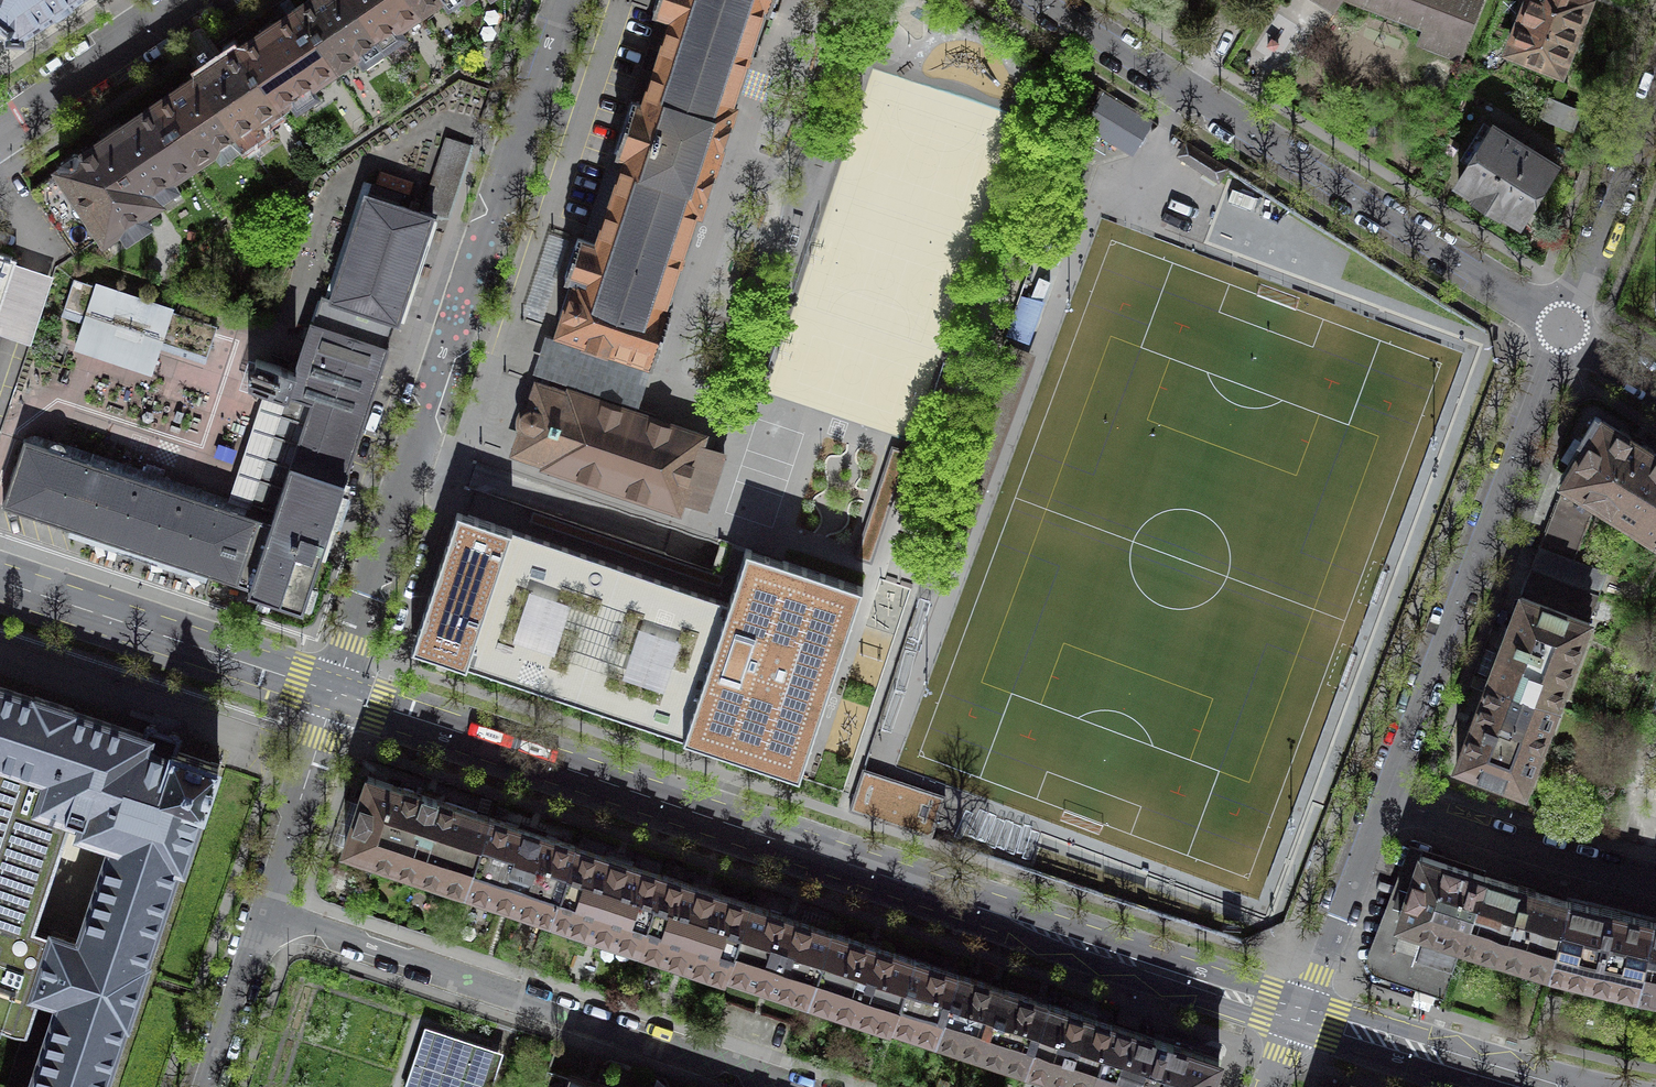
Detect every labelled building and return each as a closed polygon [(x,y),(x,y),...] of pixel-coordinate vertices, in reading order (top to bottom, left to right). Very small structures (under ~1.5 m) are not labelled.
[(74,0),(0,0),(0,28),(8,34),(8,40),(22,40),(22,35),(74,0)] [(334,67),(356,52),(363,63),(384,49),(351,0),(311,0),(296,10),(334,67)] [(384,49),(404,35),(397,24),(419,10),(412,0),(351,0),(384,49)] [(419,10),(434,0),(412,0),(419,10)] [(551,330),(652,364),(672,303),(667,301),(697,208),(701,210),(738,97),(735,96),(766,0),(656,0),(653,9),(660,12),(633,95),(629,93),(620,122),(611,149),(614,151),(587,234),(579,232),(567,268),(571,269),(551,330)] [(1426,26),(1419,44),(1458,59),(1481,0),(1358,0),(1426,26)] [(1559,71),(1567,52),(1573,50),(1577,39),(1575,33),(1587,2),(1583,0),(1528,0),(1525,7),(1520,19),(1522,20),(1510,52),(1559,71)] [(240,48),(278,105),(289,97),(296,108),(318,94),(310,83),(334,67),(296,10),(268,29),(240,48)] [(197,76),(242,144),(263,130),(256,119),(278,105),(240,48),(218,62),(197,76)] [(155,105),(192,161),(214,147),(221,157),(242,144),(197,76),(176,91),(155,105)] [(1106,92),(1085,124),(1132,154),(1142,138),(1153,121),(1106,92)] [(1549,97),(1548,99),(1547,98),(1539,117),(1571,130),(1575,120),(1579,111),(1578,110),(1578,109),(1549,97)] [(112,133),(157,200),(177,187),(170,176),(192,161),(155,105),(133,119),(112,133)] [(1494,127),(1458,184),(1478,196),(1476,199),(1487,206),(1498,213),(1500,210),(1519,222),(1555,166),(1494,127)] [(142,210),(157,200),(112,133),(95,144),(79,155),(77,152),(75,152),(61,160),(61,163),(63,166),(59,168),(60,169),(31,189),(74,254),(103,235),(104,236),(119,226),(127,238),(151,222),(142,210)] [(466,148),(448,142),(425,214),(433,216),(443,220),(466,148)] [(397,323),(433,216),(425,214),(366,194),(331,298),(322,295),(313,322),(387,347),(391,335),(395,322),(397,323)] [(573,235),(556,229),(541,274),(527,317),(543,322),(573,235)] [(31,342),(55,272),(0,254),(0,331),(31,342)] [(74,279),(62,316),(82,322),(74,347),(114,360),(154,373),(162,349),(205,363),(217,326),(74,279)] [(1022,294),(1010,335),(1031,341),(1042,300),(1022,294)] [(389,348),(387,347),(313,322),(311,322),(294,371),(257,358),(248,383),(266,389),(287,396),(280,414),(294,419),(261,518),(229,508),(229,504),(227,503),(226,505),(97,463),(97,461),(95,460),(94,463),(65,453),(65,452),(65,451),(65,450),(65,449),(65,448),(65,446),(64,445),(63,444),(62,443),(61,442),(60,442),(59,441),(57,441),(56,441),(54,442),(53,442),(52,443),(51,444),(50,445),(49,447),(49,448),(24,440),(12,477),(4,502),(3,505),(10,507),(72,528),(71,532),(73,532),(75,531),(139,552),(204,573),(204,575),(206,576),(207,573),(250,587),(248,592),(302,610),(325,542),(345,484),(344,484),(389,348)] [(532,371),(638,406),(651,366),(545,331),(539,351),(532,371)] [(517,432),(510,453),(511,453),(504,474),(542,487),(548,466),(685,511),(681,521),(706,529),(713,509),(710,508),(729,450),(707,443),(710,434),(574,388),(574,390),(535,377),(528,400),(523,403),(518,408),(515,414),(514,420),(515,426),(517,432)] [(287,396),(266,389),(227,503),(229,504),(229,508),(261,518),(294,419),(280,414),(287,396)] [(1540,548),(1584,565),(1585,564),(1574,560),(1596,502),(1632,524),(1655,487),(1655,454),(1637,442),(1596,416),(1580,441),(1586,445),(1567,475),(1540,548)] [(1632,524),(1655,539),(1655,487),(1632,524)] [(413,647),(689,738),(734,603),(697,591),(458,512),(436,579),(413,647)] [(1584,565),(1540,548),(1536,558),(1532,569),(1576,586),(1584,565)] [(1505,637),(1489,679),(1556,705),(1599,595),(1576,586),(1532,569),(1505,637)] [(760,655),(732,742),(801,764),(819,710),(835,716),(851,721),(884,618),(814,596),(792,666),(760,655)] [(1473,721),(1456,764),(1524,790),(1556,705),(1489,679),(1473,721)] [(38,990),(60,997),(30,1086),(101,1086),(124,1019),(126,1020),(145,961),(144,961),(176,863),(181,865),(199,813),(203,814),(220,765),(175,750),(179,737),(147,726),(144,734),(52,703),(0,686),(0,1019),(25,1027),(38,990)] [(466,888),(489,817),(437,800),(437,798),(430,796),(423,793),(422,795),(368,777),(345,847),(466,888)] [(879,806),(875,816),(966,846),(967,842),(971,830),(926,815),(927,812),(882,797),(879,806)] [(552,916),(575,846),(532,831),(489,817),(466,888),(552,916)] [(639,945),(662,875),(619,860),(575,846),(552,916),(639,945)] [(1395,929),(1422,853),(1408,849),(1371,955),(1369,961),(1369,966),(1370,969),(1374,974),(1380,977),(1444,998),(1446,990),(1410,978),(1423,938),(1395,929)] [(1446,990),(1462,942),(1484,874),(1472,870),(1422,853),(1395,929),(1423,938),(1410,978),(1446,990)] [(1526,887),(1484,874),(1462,942),(1482,947),(1482,949),(1550,969),(1568,900),(1526,887)] [(726,974),(749,904),(706,889),(662,875),(639,945),(726,974)] [(1611,911),(1568,900),(1550,969),(1639,991),(1653,921),(1611,911)] [(809,997),(831,931),(790,917),(749,904),(726,974),(727,974),(728,970),(809,997)] [(1639,991),(1655,994),(1655,921),(1653,921),(1639,991)] [(872,945),(831,931),(809,997),(891,1024),(913,958),(872,945)] [(937,1036),(958,973),(935,966),(913,958),(891,1024),(892,1025),(893,1021),(937,1036)] [(980,981),(958,973),(937,1036),(981,1051),(1002,988),(980,981)] [(1025,995),(1002,988),(981,1051),(1026,1066),(1047,1003),(1025,995)] [(1047,1003),(1026,1066),(1089,1086),(1090,1086),(1111,1024),(1095,1019),(1047,1003)] [(1143,1016),(1120,1008),(1115,1021),(1138,1029),(1143,1016)] [(1111,1024),(1090,1086),(1209,1086),(1220,1060),(1211,1057),(1174,1045),(1174,1043),(1164,1040),(1154,1037),(1154,1038),(1111,1024)] [(405,1086),(477,1086),(490,1047),(458,1036),(425,1025),(405,1086)] [(547,1070),(542,1086),(597,1086),(547,1070)]
